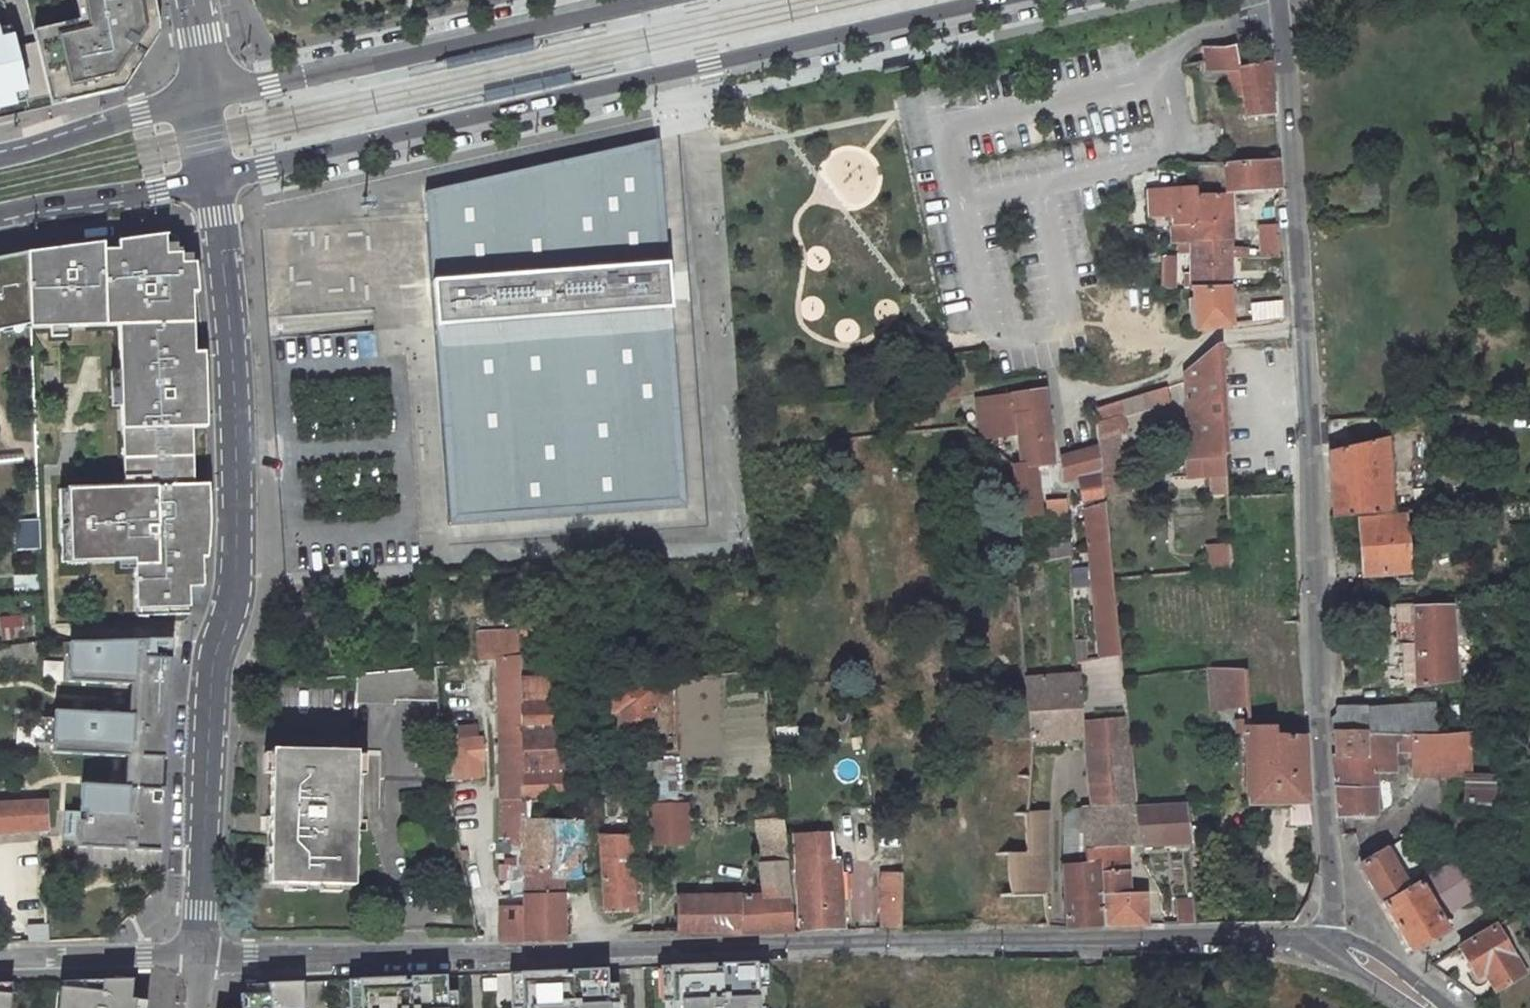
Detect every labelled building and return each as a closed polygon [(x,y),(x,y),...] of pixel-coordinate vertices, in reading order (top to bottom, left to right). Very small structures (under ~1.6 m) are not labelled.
[(141,89),(172,34),(166,0),(95,0),(99,18),(83,21),(36,31),(10,36),(10,27),(0,29),(0,121),(141,89)] [(296,8),(309,6),(308,0),(295,0),(296,8)] [(1277,111),(1271,59),(1240,68),(1236,49),(1207,51),(1207,60),(1208,65),(1229,69),(1233,95),(1243,93),(1247,113),(1277,111)] [(669,141),(434,189),(441,303),(453,522),(690,509),(669,141)] [(1251,185),(1283,184),(1280,159),(1250,160),(1251,185)] [(1251,185),(1250,160),(1226,161),(1227,172),(1228,186),(1251,185)] [(1206,172),(1227,172),(1226,161),(1205,162),(1206,172)] [(1378,173),(1361,173),(1361,198),(1378,198),(1378,173)] [(1230,190),(1198,189),(1196,182),(1150,184),(1150,215),(1170,213),(1176,212),(1179,219),(1229,212),(1230,190)] [(1172,237),(1228,234),(1229,212),(1179,219),(1171,220),(1168,237),(1172,237)] [(1260,223),(1259,253),(1280,255),(1278,223),(1260,223)] [(1171,265),(1175,284),(1183,282),(1185,292),(1181,293),(1191,326),(1229,320),(1226,284),(1228,234),(1172,237),(1177,259),(1178,263),(1171,265)] [(95,249),(15,261),(19,336),(109,332),(119,494),(61,495),(62,569),(129,565),(131,617),(152,616),(185,615),(184,592),(204,591),(208,492),(198,489),(196,430),(206,429),(203,359),(193,360),(193,295),(189,258),(162,258),(162,239),(113,246),(114,255),(96,258),(95,249)] [(15,261),(0,264),(0,340),(19,336),(15,261)] [(1281,295),(1257,298),(1258,315),(1282,311),(1281,295)] [(1183,369),(1188,453),(1224,451),(1217,341),(1183,369)] [(961,395),(958,376),(930,378),(932,399),(961,397),(961,395)] [(1165,383),(1127,395),(1133,410),(1168,397),(1165,383)] [(1022,435),(1020,411),(1046,406),(1044,389),(994,398),(999,436),(1022,435)] [(1127,395),(1122,397),(1128,412),(1133,410),(1127,395)] [(1122,397),(1116,399),(1122,414),(1128,412),(1122,397)] [(1116,399),(1095,406),(1097,423),(1098,438),(1121,430),(1127,428),(1122,414),(1116,399)] [(1050,439),(1047,421),(1046,406),(1020,411),(1022,435),(1023,443),(1050,439)] [(1101,444),(1104,478),(1125,475),(1121,430),(1098,438),(1099,444),(1101,444)] [(1333,446),(1337,513),(1396,510),(1390,436),(1380,437),(1333,446)] [(1034,463),(1053,462),(1050,439),(1023,443),(1024,464),(1034,463)] [(1083,472),(1085,497),(1086,508),(1090,542),(1111,538),(1106,494),(1104,478),(1101,444),(1099,444),(1063,453),(1064,477),(1083,472)] [(1041,512),(1034,463),(1024,464),(1015,465),(1019,514),(1041,512)] [(1125,475),(1104,478),(1106,494),(1128,492),(1126,475),(1125,475)] [(1067,497),(1048,499),(1050,514),(1068,512),(1067,497)] [(1409,515),(1363,517),(1366,556),(1372,556),(1373,574),(1412,573),(1409,515)] [(18,549),(39,547),(38,522),(4,526),(4,534),(17,533),(18,549)] [(1090,542),(1102,654),(1123,650),(1111,538),(1090,542)] [(1047,558),(1072,553),(1071,541),(1045,542),(1047,558)] [(1457,678),(1453,603),(1416,604),(1420,681),(1457,678)] [(496,657),(500,833),(515,833),(516,846),(527,846),(528,814),(528,803),(528,792),(523,792),(522,653),(519,653),(519,639),(504,639),(506,654),(498,654),(496,627),(477,628),(478,657),(496,657)] [(562,791),(562,667),(552,667),(550,638),(519,639),(519,653),(522,653),(523,792),(528,792),(528,803),(544,803),(544,792),(562,791)] [(148,642),(60,644),(61,689),(124,689),(122,719),(46,713),(45,756),(120,762),(117,788),(77,787),(74,852),(160,857),(172,644),(148,642)] [(359,706),(397,703),(397,699),(437,696),(435,666),(356,673),(359,706)] [(1208,707),(1247,707),(1247,701),(1246,668),(1208,667),(1208,707)] [(1026,675),(1033,735),(1073,733),(1073,707),(1083,706),(1080,671),(1026,675)] [(611,688),(610,727),(654,729),(656,690),(611,688)] [(1447,699),(1367,704),(1368,729),(1448,728),(1448,718),(1447,699)] [(1338,732),(1368,731),(1368,729),(1367,704),(1341,706),(1340,710),(1338,712),(1333,715),(1334,732),(1338,732)] [(1086,717),(1092,770),(1136,767),(1130,712),(1086,717)] [(1448,728),(1473,727),(1473,717),(1448,718),(1448,728)] [(1448,728),(1368,729),(1368,731),(1370,749),(1339,751),(1335,751),(1338,814),(1377,811),(1376,768),(1387,768),(1399,767),(1399,749),(1408,749),(1409,758),(1416,758),(1416,772),(1473,770),(1473,727),(1448,728)] [(440,732),(444,777),(464,775),(479,774),(477,756),(484,756),(483,737),(459,739),(459,730),(440,732)] [(1339,751),(1370,749),(1368,731),(1338,732),(1339,751)] [(1247,737),(1247,805),(1297,803),(1312,803),(1307,733),(1248,733),(1247,737)] [(360,751),(272,745),(265,879),(354,887),(360,751)] [(1140,804),(1136,767),(1092,770),(1095,803),(1136,801),(1137,804),(1140,804)] [(1387,776),(1399,776),(1399,767),(1387,768),(1387,776)] [(1494,803),(1493,769),(1478,769),(1480,804),(1494,803)] [(38,839),(47,838),(46,801),(0,803),(0,840),(38,839)] [(1066,805),(1065,855),(1069,925),(1104,921),(1101,869),(1100,856),(1087,857),(1087,844),(1127,842),(1141,841),(1137,804),(1136,801),(1095,803),(1066,805)] [(1141,841),(1189,839),(1186,803),(1140,804),(1137,804),(1141,841)] [(653,835),(682,836),(683,815),(669,814),(669,813),(654,812),(653,835)] [(1023,855),(1005,856),(1007,896),(1049,894),(1045,812),(1021,813),(1023,855)] [(527,905),(527,937),(564,936),(562,874),(578,874),(581,816),(528,814),(527,846),(527,860),(527,877),(527,905)] [(759,817),(762,858),(788,857),(784,817),(759,817)] [(845,926),(840,854),(836,854),(834,827),(792,830),(801,926),(845,926)] [(637,907),(638,828),(600,829),(606,908),(637,907)] [(1409,847),(1402,835),(1401,833),(1397,835),(1405,849),(1409,847)] [(1101,869),(1128,868),(1127,842),(1087,844),(1087,857),(1100,856),(1101,869)] [(1408,887),(1385,847),(1361,861),(1383,901),(1408,887)] [(882,867),(883,925),(903,925),(902,858),(888,858),(888,853),(877,853),(879,867),(882,867)] [(1438,901),(1446,905),(1451,914),(1473,901),(1476,906),(1481,903),(1488,914),(1490,913),(1500,906),(1469,853),(1430,875),(1408,887),(1383,901),(1412,949),(1447,930),(1432,904),(1438,901)] [(738,929),(794,927),(788,857),(762,858),(763,880),(764,889),(740,890),(738,927),(738,929)] [(505,860),(505,874),(516,874),(515,860),(505,860)] [(515,860),(516,874),(516,878),(527,877),(527,860),(515,860)] [(1104,921),(1145,921),(1145,891),(1130,891),(1128,868),(1101,869),(1104,921)] [(677,929),(738,927),(740,890),(677,893),(677,929)] [(1178,899),(1179,921),(1196,920),(1194,898),(1178,899)] [(527,905),(502,906),(502,932),(502,937),(527,937),(527,905)] [(1490,913),(1498,927),(1509,921),(1500,906),(1490,913)] [(1460,949),(1478,976),(1484,972),(1496,993),(1525,977),(1498,927),(1460,949)] [(756,964),(670,967),(672,1007),(758,1007),(756,964)] [(604,972),(511,974),(512,1007),(531,1007),(605,1007),(604,972)] [(359,1007),(445,1007),(444,977),(358,979),(359,1007)] [(56,1007),(139,1007),(140,999),(130,999),(131,979),(59,981),(56,1007)] [(328,981),(246,982),(246,994),(241,994),(241,1007),(329,1007),(328,981)] [(13,982),(0,983),(0,1007),(10,1007),(13,982)]
